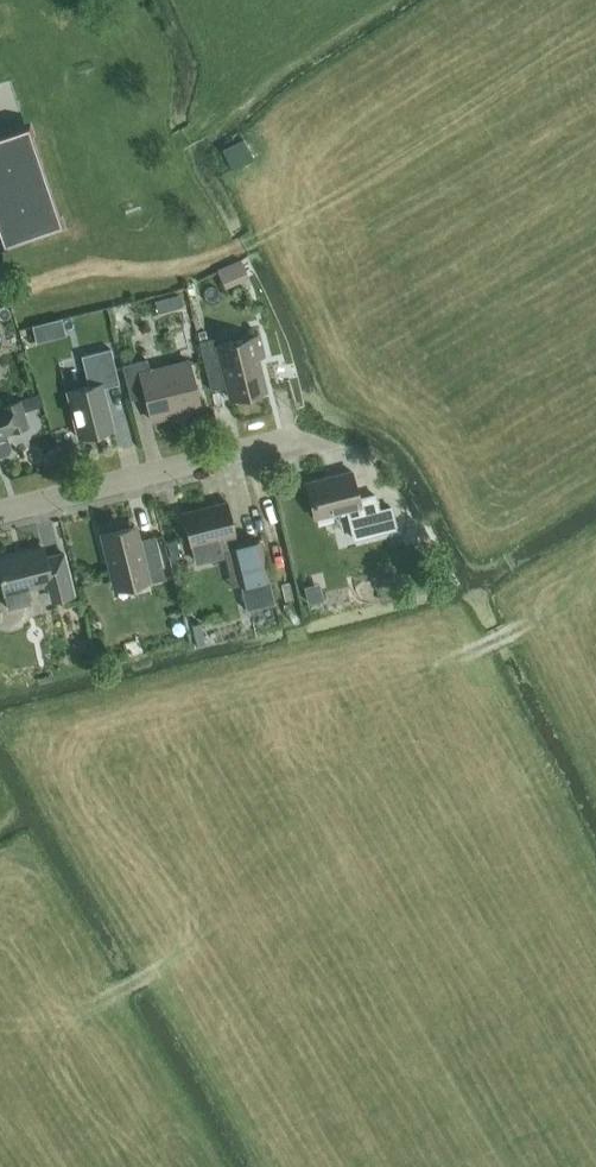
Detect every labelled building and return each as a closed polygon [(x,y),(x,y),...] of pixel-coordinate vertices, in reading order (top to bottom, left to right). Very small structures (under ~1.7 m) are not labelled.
[(0,234),(3,244),(60,224),(27,127),(0,136),(0,234)] [(233,169),(254,158),(244,139),(223,150),(233,169)] [(241,258),(217,269),(225,288),(249,277),(241,258)] [(181,306),(178,293),(156,299),(159,312),(181,306)] [(32,327),(36,343),(47,340),(43,324),(32,327)] [(217,337),(199,342),(211,390),(228,386),(231,399),(265,391),(257,358),(265,356),(259,335),(219,345),(217,337)] [(119,383),(111,349),(82,356),(89,386),(67,391),(78,438),(114,429),(103,387),(119,383)] [(150,371),(148,359),(122,365),(131,400),(145,396),(151,420),(201,407),(189,361),(150,371)] [(20,400),(0,407),(0,456),(9,453),(11,448),(7,434),(29,426),(20,400)] [(359,498),(352,471),(306,483),(315,518),(347,509),(354,539),(384,531),(402,526),(398,508),(379,513),(375,494),(359,498)] [(239,547),(235,533),(228,502),(182,513),(190,544),(191,544),(196,563),(224,556),(223,551),(239,547)] [(149,582),(166,578),(155,535),(139,540),(136,529),(103,538),(115,585),(147,577),(149,582)] [(259,540),(239,545),(249,583),(241,585),(247,609),(275,602),(259,540)] [(43,547),(0,558),(0,576),(8,609),(30,603),(26,587),(50,581),(54,599),(74,594),(64,554),(46,558),(43,547)] [(86,595),(72,597),(78,628),(92,626),(86,595)] [(200,623),(191,625),(195,641),(195,645),(205,643),(204,639),(200,623)]
